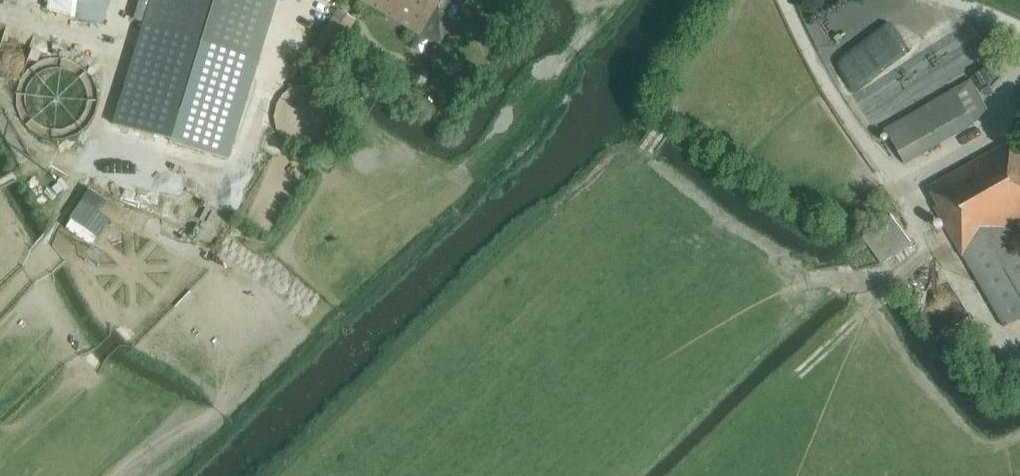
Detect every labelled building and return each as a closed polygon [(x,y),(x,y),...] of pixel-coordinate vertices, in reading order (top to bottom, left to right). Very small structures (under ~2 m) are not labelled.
[(106,24),(115,0),(73,0),(69,11),(106,24)] [(135,14),(144,17),(141,28),(257,63),(276,0),(139,0),(135,14)] [(465,0),(359,0),(438,46),(465,0)] [(355,20),(337,9),(304,60),(322,72),(355,20)] [(96,64),(100,53),(78,44),(72,59),(56,53),(42,91),(51,95),(42,119),(93,138),(118,73),(96,64)] [(886,77),(905,108),(941,86),(922,55),(886,77)] [(971,80),(955,89),(885,128),(906,165),(923,155),(976,125),(987,108),(971,80)] [(935,207),(963,256),(964,256),(1005,327),(1019,318),(1019,239),(1013,227),(1019,223),(1019,156),(1011,141),(928,188),(938,205),(935,207)] [(882,264),(913,242),(892,215),(863,237),(882,264)]
